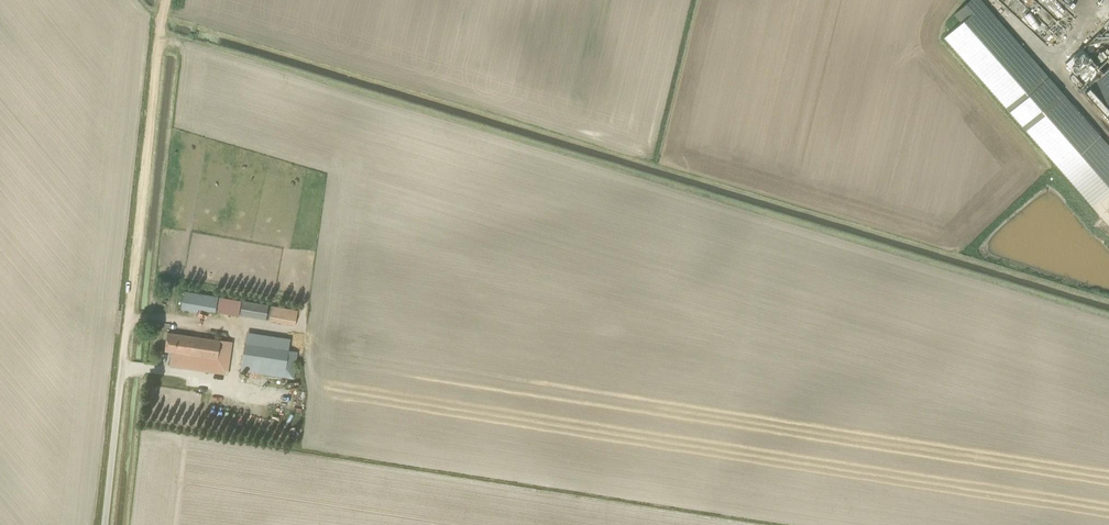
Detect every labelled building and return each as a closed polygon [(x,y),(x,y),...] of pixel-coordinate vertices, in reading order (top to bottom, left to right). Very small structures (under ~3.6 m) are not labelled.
[(943,38),(1008,111),(1054,163),(1100,215),(1107,224),(1108,226),(1108,145),(982,0),(969,0),(954,14),(961,21),(943,38)] [(1065,63),(1086,86),(1108,65),(1108,23),(1065,63)] [(1083,89),(1108,118),(1108,65),(1086,86),(1083,89)] [(218,297),(185,291),(181,309),(199,313),(200,309),(216,312),(218,297)] [(240,300),(220,297),(218,312),(238,315),(240,300)] [(242,301),(240,315),(266,319),(267,315),(269,316),(269,320),(268,322),(295,326),(298,310),(268,305),(242,301)] [(247,330),(244,346),(288,353),(291,336),(247,330)] [(168,332),(165,350),(174,352),(172,365),(190,368),(191,359),(204,361),(203,370),(228,374),(233,342),(179,334),(168,332)] [(240,371),(294,378),(298,354),(288,353),(244,346),(240,371)]
